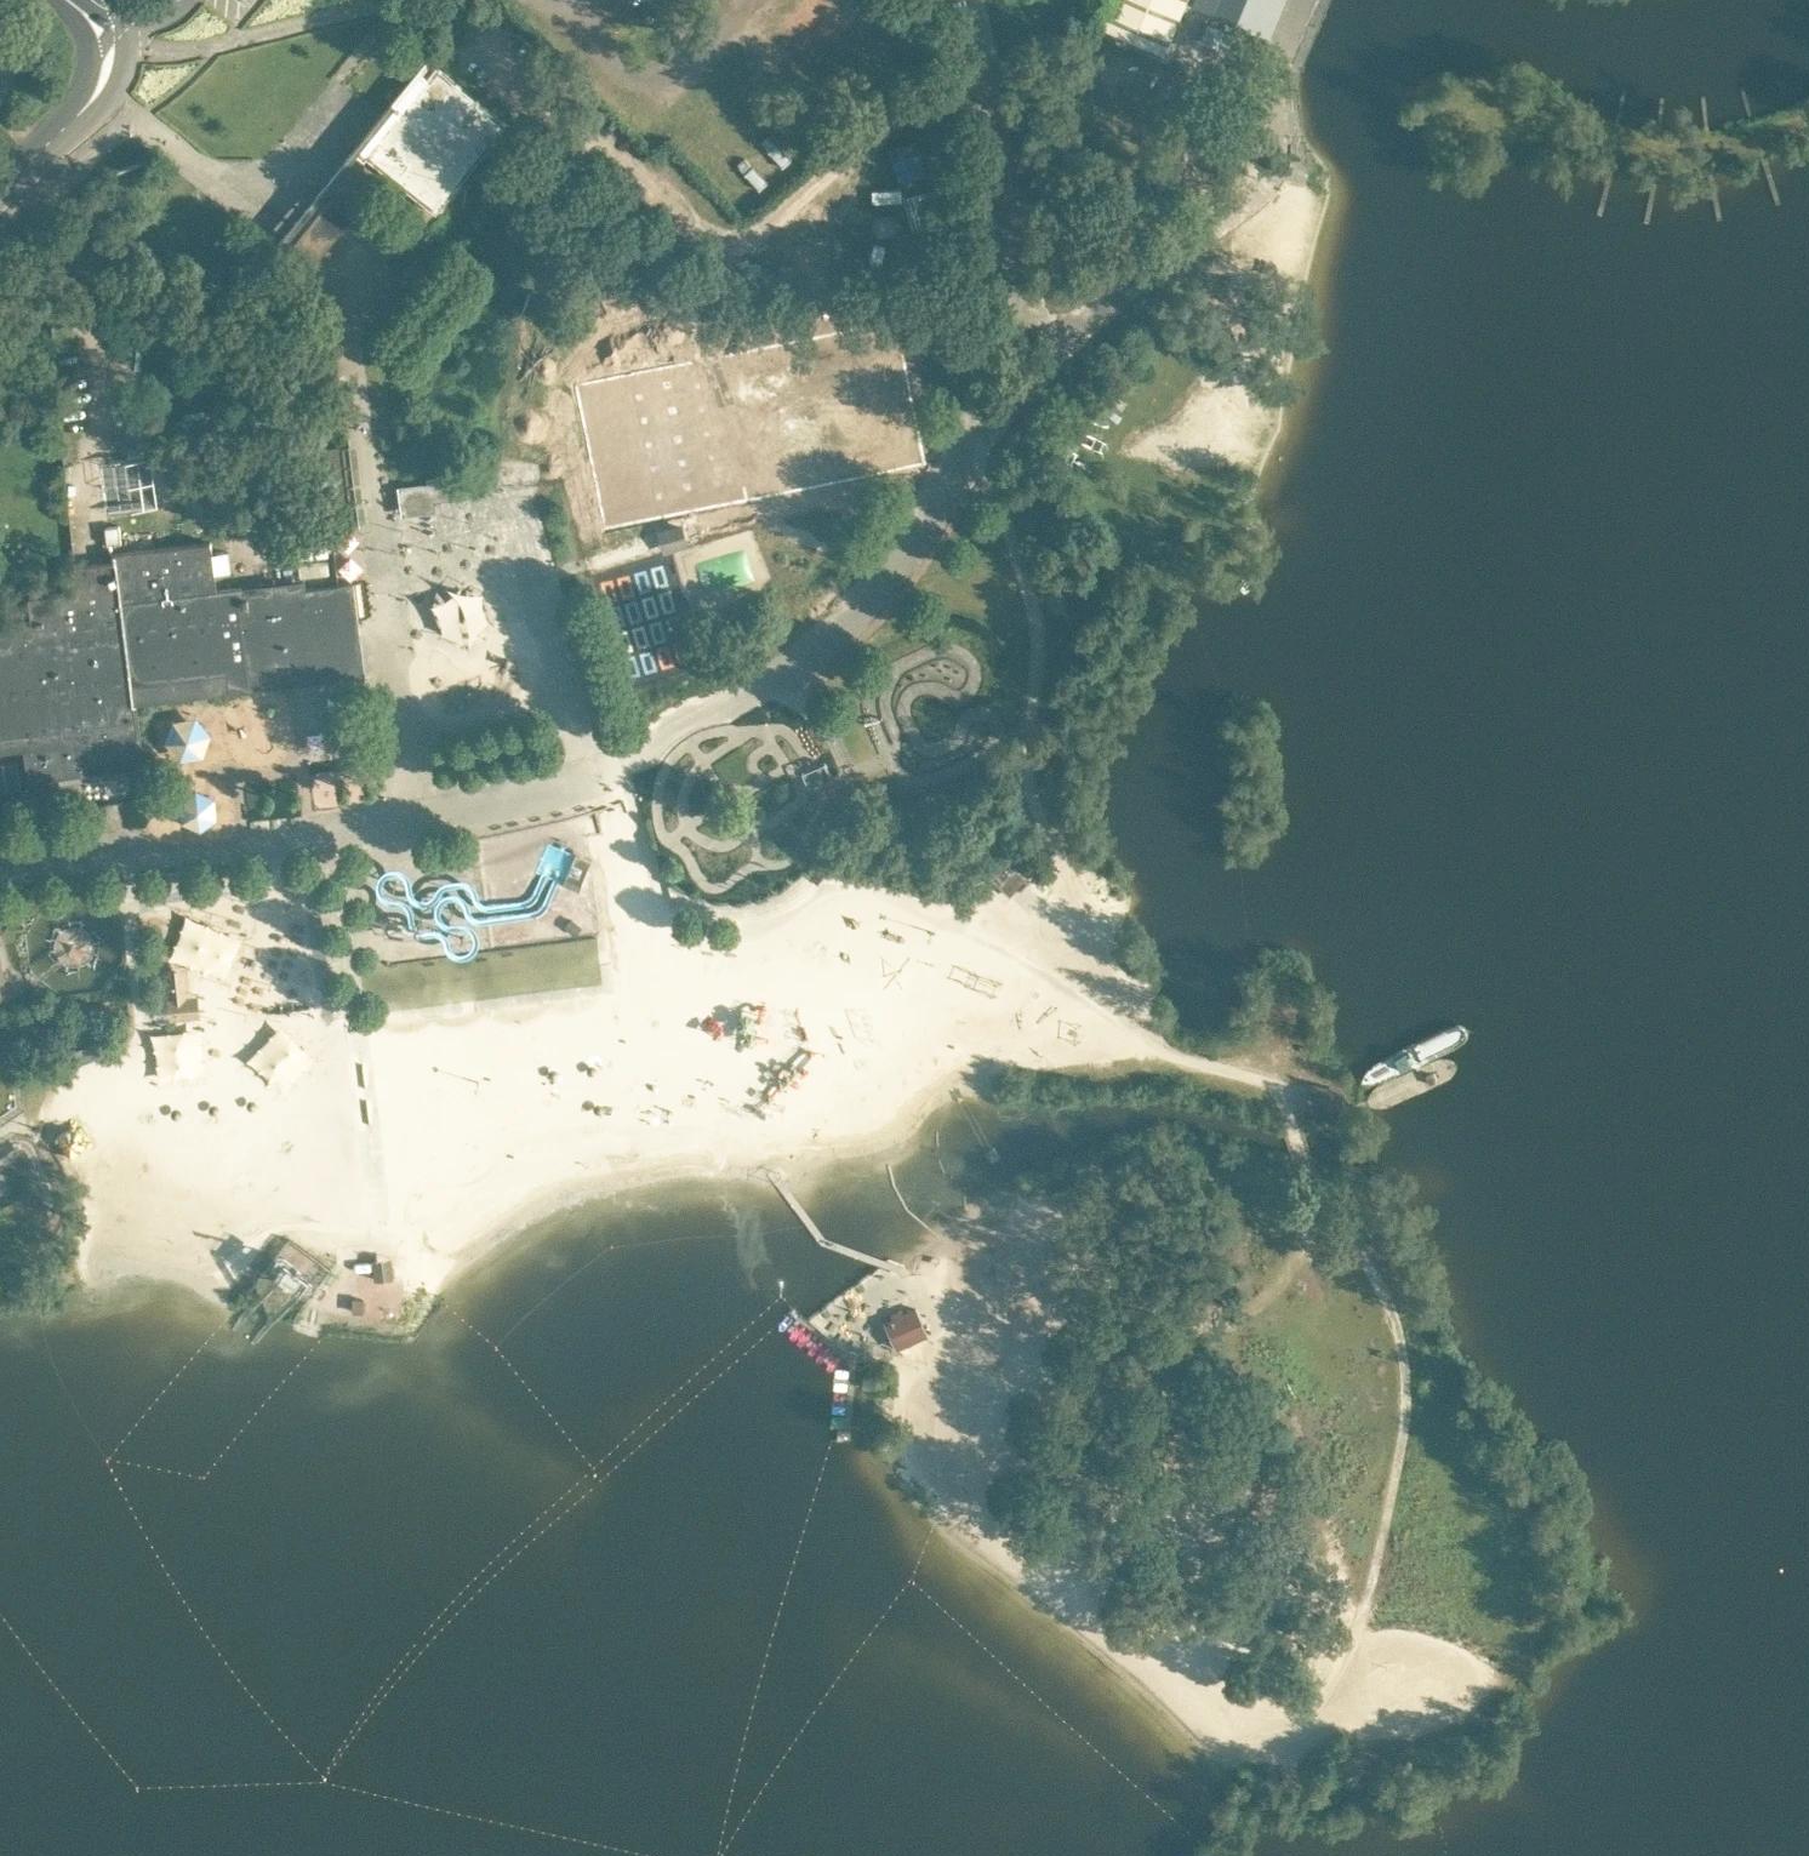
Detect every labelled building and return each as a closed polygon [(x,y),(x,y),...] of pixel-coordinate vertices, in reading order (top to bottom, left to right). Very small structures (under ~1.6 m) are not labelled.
[(1101,25),(1164,51),(1185,0),(1112,0),(1101,25)] [(1214,13),(1236,22),(1258,32),(1271,0),(1195,0),(1193,4),(1214,13)] [(429,56),(342,163),(346,166),(358,151),(366,157),(368,154),(437,210),(509,122),(438,65),(428,78),(421,73),(433,59),(429,56)] [(331,196),(289,249),(311,267),(353,214),(331,196)] [(896,320),(579,383),(608,528),(627,524),(901,469),(925,465),(896,320)] [(325,446),(335,524),(358,521),(349,443),(325,446)] [(427,547),(472,542),(464,471),(401,479),(408,534),(426,532),(427,547)] [(134,703),(366,674),(363,650),(355,581),(305,587),(304,578),(243,585),(217,588),(211,540),(114,552),(115,560),(75,565),(78,589),(29,595),(32,619),(0,623),(0,751),(29,747),(33,774),(141,761),(134,703)] [(325,563),(305,564),(307,583),(326,581),(325,563)] [(635,597),(629,573),(602,580),(607,603),(635,597)] [(26,808),(19,759),(0,762),(0,811),(26,808)] [(208,828),(220,794),(191,784),(179,818),(208,828)] [(411,916),(409,916),(385,920),(385,931),(385,929),(412,925),(413,922),(411,916)] [(99,1039),(71,1049),(76,1063),(104,1054),(99,1039)] [(372,1257),(373,1275),(390,1274),(390,1256),(372,1257)] [(362,1295),(351,1295),(351,1309),(362,1309),(362,1295)] [(884,1319),(896,1348),(929,1334),(917,1305),(884,1319)]
